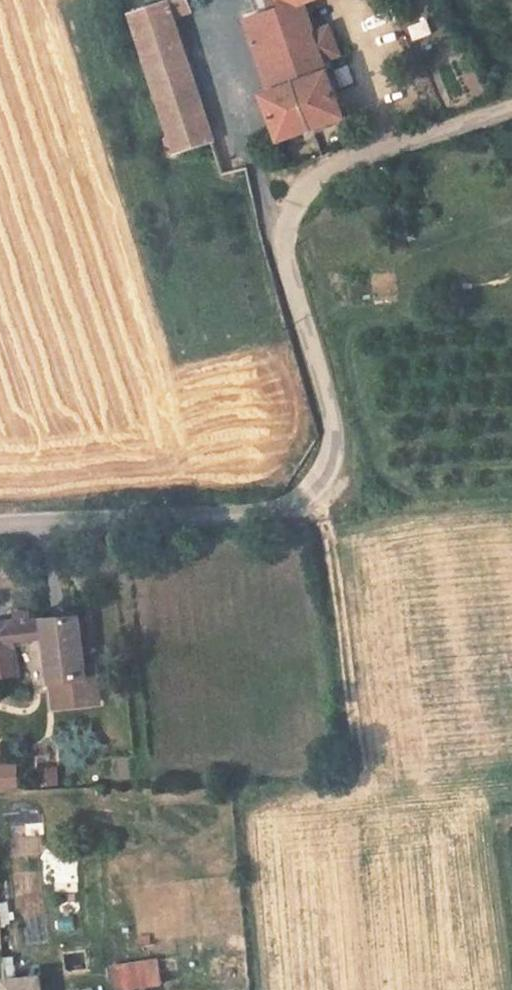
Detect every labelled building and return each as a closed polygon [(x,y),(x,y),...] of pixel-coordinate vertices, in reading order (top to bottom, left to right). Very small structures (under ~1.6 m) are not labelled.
[(202,133),(154,0),(147,0),(119,11),(166,150),(199,137),(211,171),(231,165),(220,130),(202,133)] [(255,12),(268,44),(304,30),(293,0),(288,0),(275,5),(255,12)] [(255,12),(237,18),(262,83),(286,74),(305,122),(335,110),(314,56),(333,48),(324,23),(304,30),(268,44),(255,12)] [(286,74),(262,83),(254,86),(272,135),(305,122),(286,74)] [(10,639),(7,621),(0,622),(0,674),(14,672),(10,639)] [(44,638),(43,623),(7,621),(10,639),(44,638)] [(79,679),(74,621),(43,623),(44,638),(50,719),(91,717),(89,679),(79,679)] [(168,979),(146,982),(144,962),(105,968),(105,989),(169,989),(168,979)] [(28,980),(1,982),(0,974),(0,989),(29,989),(28,980)]
